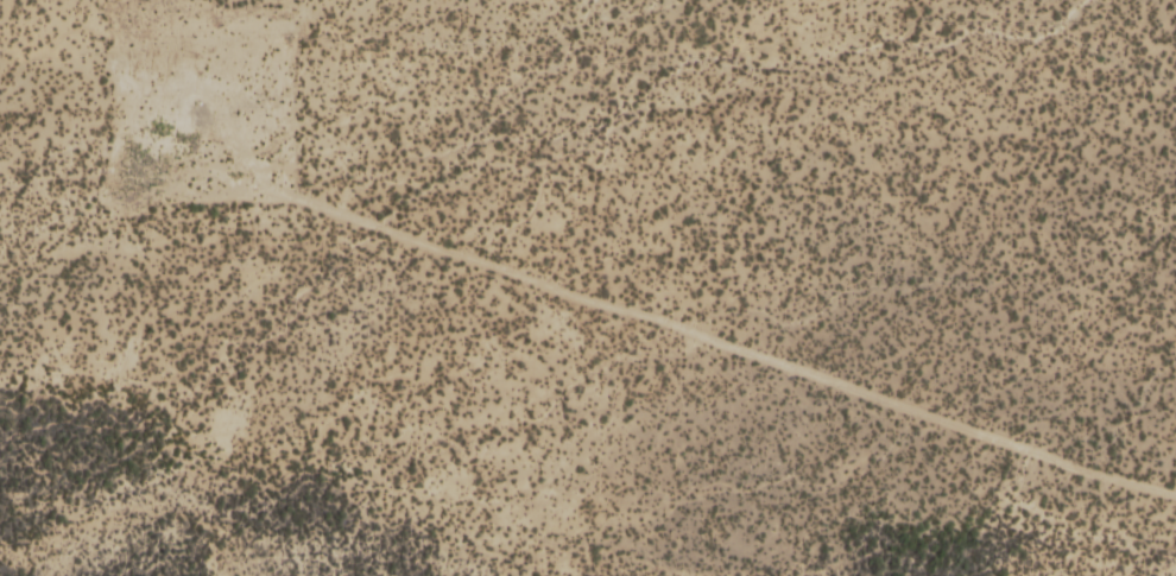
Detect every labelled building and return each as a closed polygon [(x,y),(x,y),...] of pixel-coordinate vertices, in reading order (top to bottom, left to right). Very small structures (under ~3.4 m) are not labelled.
[(295,13),(297,3),(305,4),(306,0),(266,0),(266,2),(287,6),(286,11),(295,13)]
